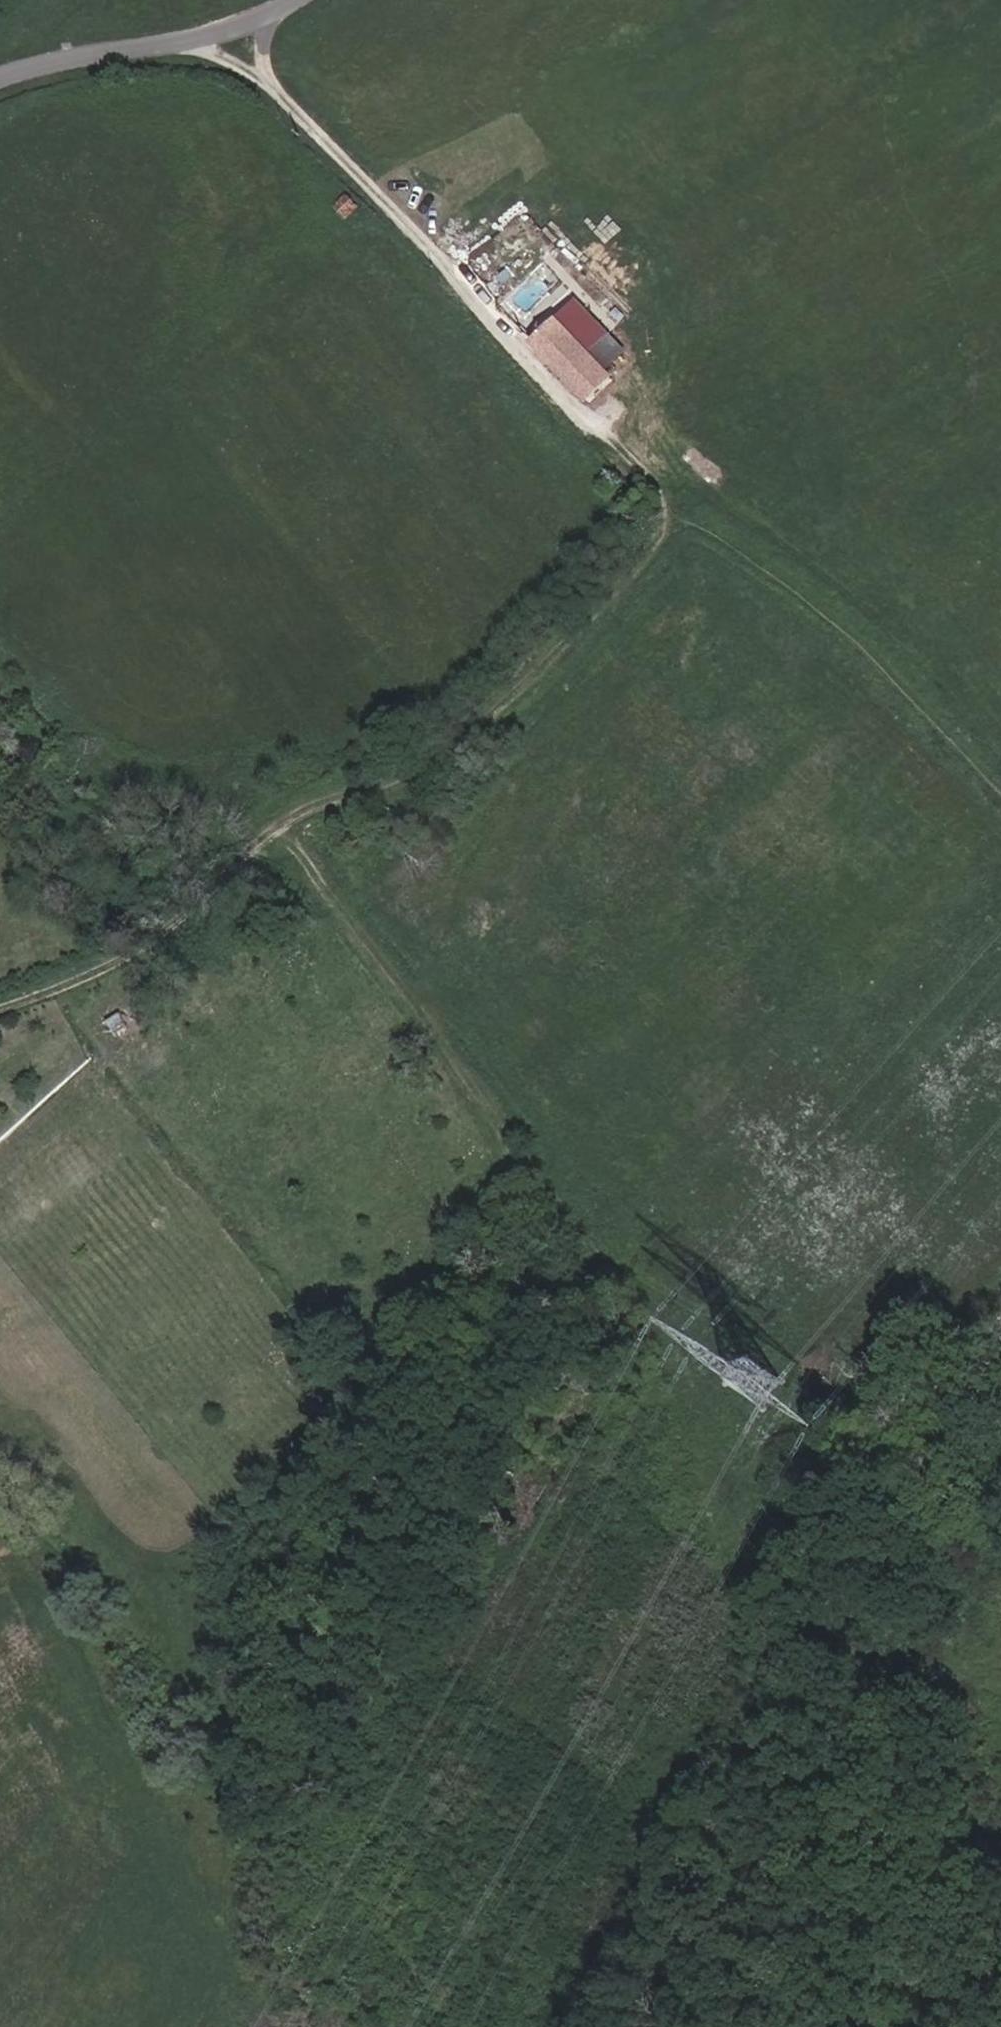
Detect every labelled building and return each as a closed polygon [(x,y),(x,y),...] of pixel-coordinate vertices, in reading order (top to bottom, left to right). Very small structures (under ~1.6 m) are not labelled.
[(345,196),(333,209),(342,217),(354,205),(345,196)] [(581,297),(560,318),(612,371),(633,351),(581,297)] [(537,340),(594,399),(617,377),(612,371),(560,318),(537,340)]
